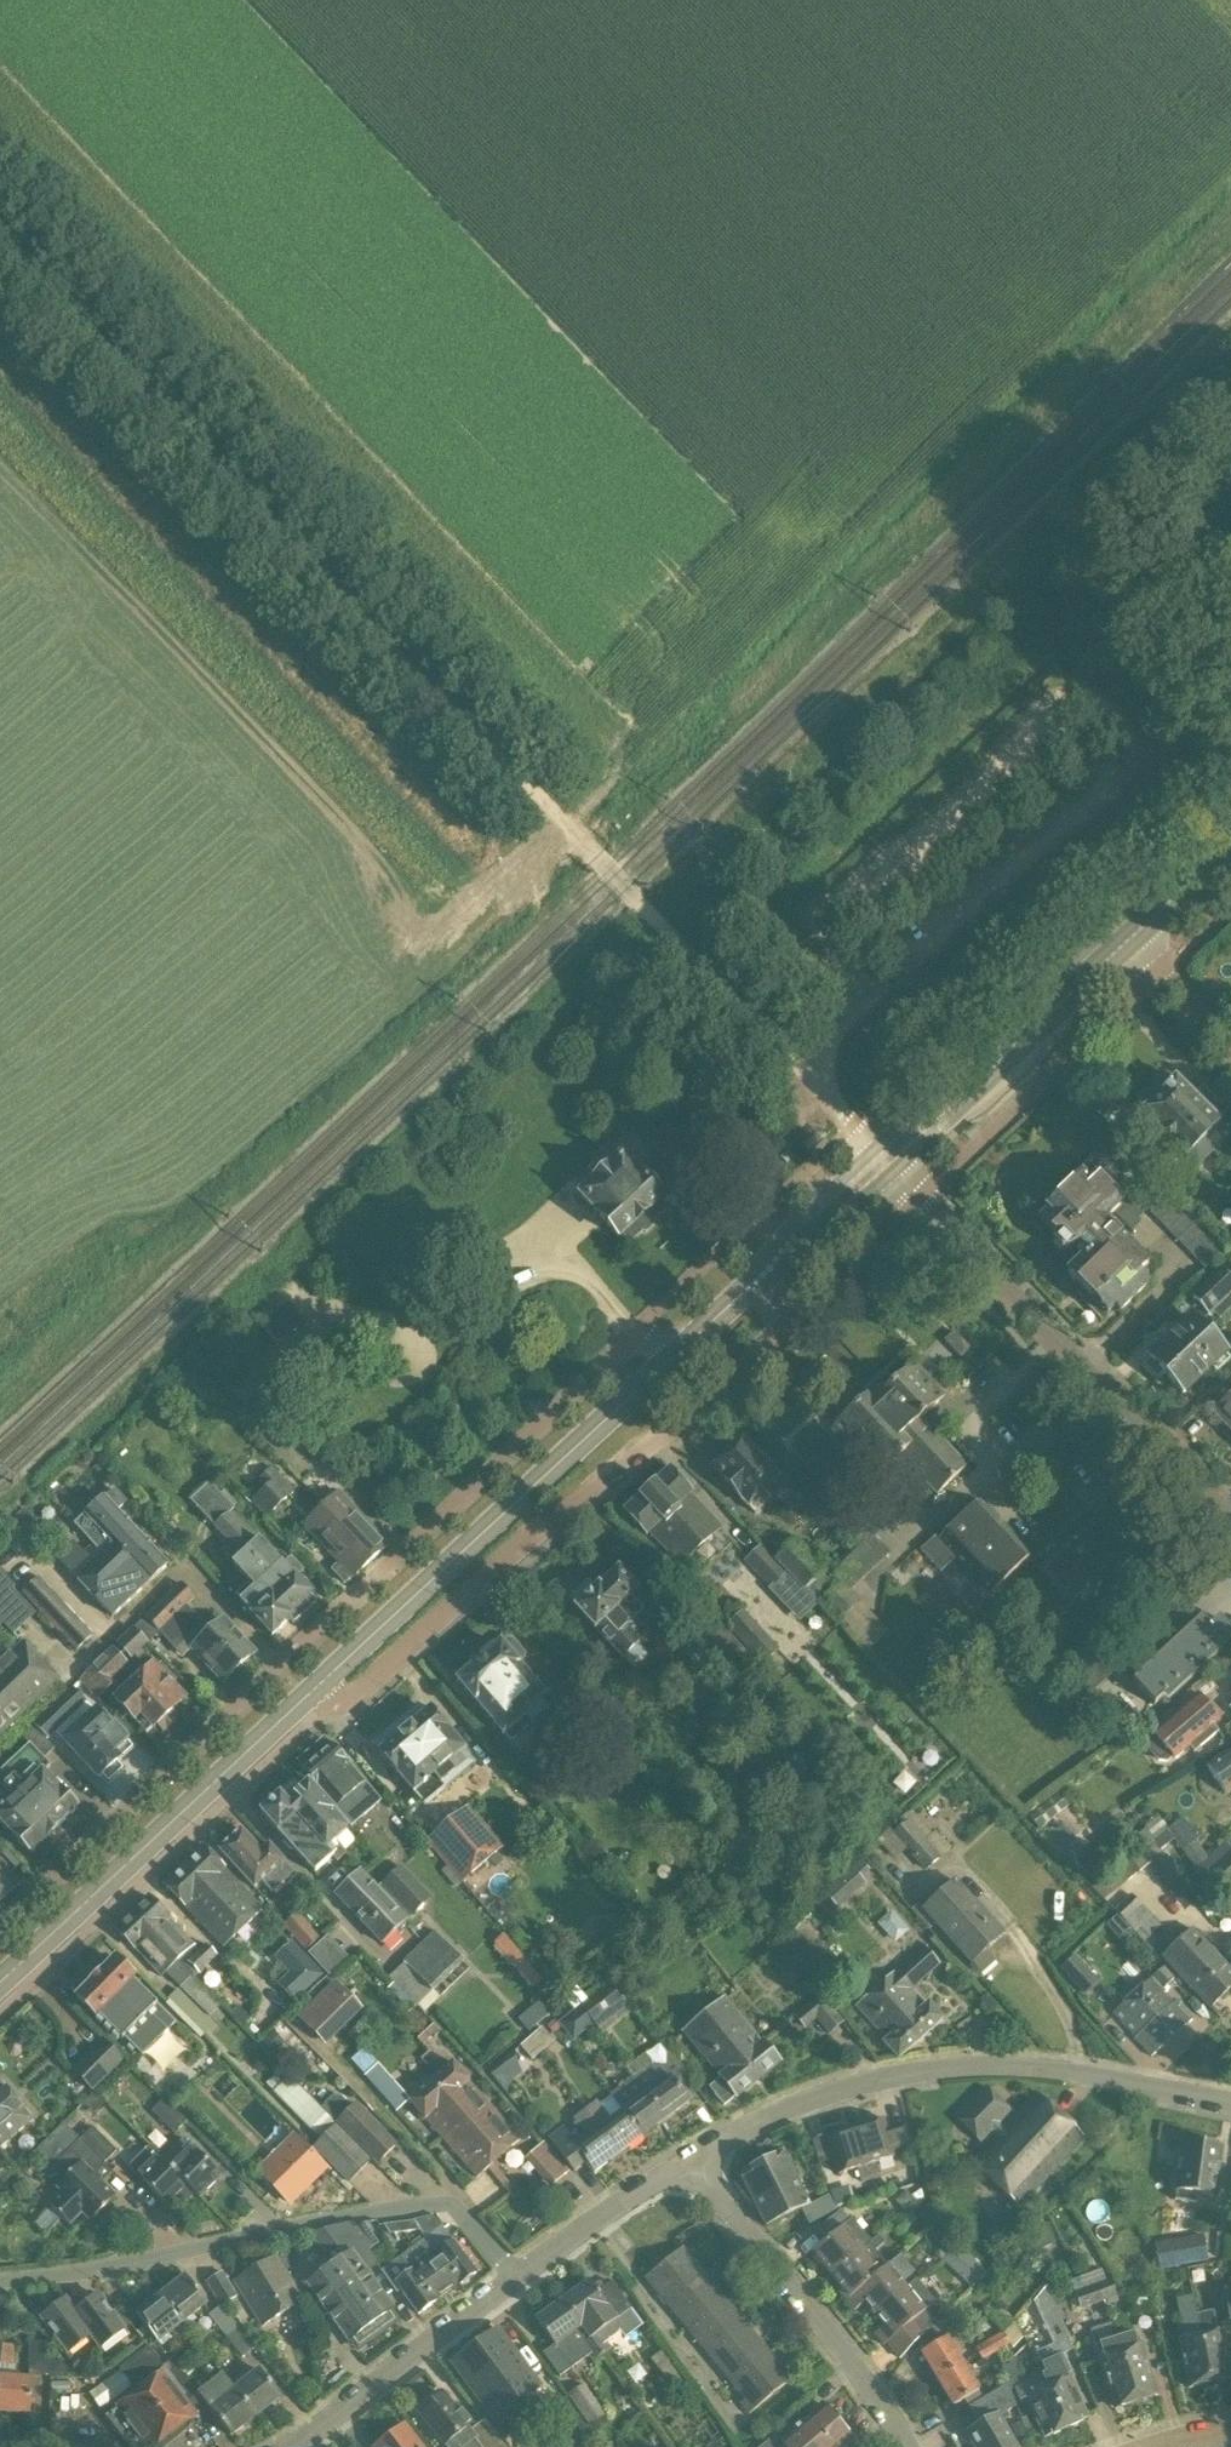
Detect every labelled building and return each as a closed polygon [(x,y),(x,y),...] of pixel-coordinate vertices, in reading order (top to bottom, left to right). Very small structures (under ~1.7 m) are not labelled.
[(1152,1094),(1209,1153),(1229,1134),(1218,1122),(1227,1112),(1203,1088),(1193,1097),(1175,1079),(1173,1081),(1169,1076),(1161,1075),(1150,1086),(1152,1094)] [(1209,1153),(1152,1094),(1143,1093),(1136,1100),(1137,1107),(1142,1112),(1140,1114),(1157,1131),(1152,1137),(1166,1152),(1172,1146),(1193,1168),(1209,1153)] [(1133,1156),(1151,1174),(1165,1161),(1146,1143),(1133,1156)] [(601,1176),(640,1218),(661,1198),(641,1177),(640,1178),(620,1157),(619,1159),(607,1146),(595,1157),(607,1170),(601,1176)] [(1061,1187),(1066,1191),(1046,1210),(1061,1226),(1053,1233),(1053,1243),(1060,1250),(1068,1250),(1098,1221),(1101,1223),(1118,1206),(1104,1191),(1107,1188),(1084,1165),(1061,1187)] [(640,1218),(601,1176),(580,1195),(600,1216),(599,1217),(619,1238),(640,1218)] [(1147,1210),(1129,1192),(1121,1201),(1124,1204),(1139,1219),(1147,1210)] [(1159,1222),(1177,1204),(1168,1195),(1150,1213),(1159,1222)] [(1139,1219),(1124,1204),(1115,1213),(1133,1232),(1142,1222),(1139,1219)] [(1169,1231),(1186,1214),(1177,1204),(1159,1222),(1169,1231)] [(1178,1241),(1196,1223),(1186,1214),(1169,1231),(1178,1241)] [(1098,1221),(1068,1250),(1079,1261),(1109,1232),(1101,1223),(1098,1221)] [(1188,1250),(1205,1232),(1196,1223),(1178,1241),(1188,1250)] [(1109,1232),(1079,1261),(1067,1273),(1081,1288),(1076,1294),(1102,1321),(1114,1310),(1119,1315),(1145,1289),(1146,1270),(1109,1232)] [(1197,1259),(1214,1242),(1205,1232),(1188,1250),(1197,1259)] [(705,1241),(686,1258),(694,1266),(712,1250),(705,1241)] [(1206,1269),(1224,1252),(1214,1242),(1197,1259),(1206,1269)] [(1212,1276),(1191,1297),(1207,1313),(1230,1290),(1230,1273),(1223,1265),(1212,1276)] [(278,1349),(307,1327),(289,1303),(260,1324),(278,1349)] [(1145,1358),(1139,1364),(1152,1378),(1159,1371),(1178,1392),(1179,1391),(1181,1392),(1200,1374),(1223,1352),(1228,1348),(1209,1328),(1206,1325),(1201,1330),(1188,1316),(1145,1358)] [(961,1359),(971,1350),(955,1333),(946,1342),(961,1359)] [(966,1468),(921,1420),(945,1398),(913,1363),(886,1388),(881,1383),(867,1397),(866,1396),(832,1426),(879,1476),(903,1454),(939,1493),(966,1468)] [(1212,1415),(1230,1434),(1230,1397),(1212,1415)] [(1024,1418),(1040,1438),(1057,1425),(1041,1405),(1024,1418)] [(778,1475),(744,1439),(712,1468),(754,1513),(770,1498),(762,1490),(778,1475)] [(1066,1460),(1053,1471),(1072,1495),(1086,1483),(1066,1460)] [(822,1462),(805,1477),(814,1487),(831,1471),(822,1462)] [(296,1492),(272,1467),(257,1480),(265,1489),(250,1503),(266,1520),(296,1492)] [(692,1494),(669,1470),(653,1484),(655,1486),(642,1498),(640,1497),(624,1511),(647,1536),(650,1533),(680,1565),(720,1527),(691,1496),(692,1494)] [(209,1482),(190,1499),(241,1555),(231,1564),(253,1588),(237,1602),(269,1636),(287,1620),(284,1617),(308,1595),(294,1580),(303,1572),(290,1558),(281,1567),(243,1525),(240,1528),(227,1514),(233,1508),(209,1482)] [(104,1552),(132,1526),(117,1510),(127,1502),(116,1490),(107,1498),(105,1496),(76,1523),(95,1543),(85,1553),(73,1540),(55,1556),(76,1578),(104,1552)] [(338,1492),(320,1509),(370,1563),(388,1546),(338,1492)] [(954,1559),(989,1596),(1024,1562),(972,1507),(938,1540),(935,1537),(917,1554),(936,1575),(954,1559)] [(370,1563),(320,1509),(303,1525),(338,1564),(331,1570),(346,1585),(352,1579),(370,1563)] [(1096,1521),(1042,1573),(1075,1608),(1128,1557),(1096,1521)] [(145,1541),(132,1526),(104,1552),(140,1591),(168,1565),(154,1550),(155,1544),(151,1540),(145,1541)] [(864,1541),(837,1568),(845,1577),(873,1550),(864,1541)] [(775,1558),(805,1590),(821,1575),(790,1544),(775,1558)] [(744,1563),(770,1589),(786,1573),(761,1547),(744,1563)] [(104,1552),(76,1578),(111,1617),(140,1591),(104,1552)] [(3,1596),(0,1599),(0,1629),(5,1624),(14,1635),(37,1614),(13,1587),(15,1586),(0,1569),(0,1593),(3,1596)] [(588,1581),(569,1598),(576,1606),(574,1608),(593,1629),(594,1628),(621,1657),(622,1657),(631,1668),(638,1668),(646,1661),(646,1653),(637,1643),(636,1641),(642,1635),(647,1641),(664,1626),(654,1615),(655,1615),(635,1592),(636,1591),(618,1571),(596,1590),(588,1581)] [(49,1587),(49,1586),(41,1577),(40,1578),(39,1576),(23,1591),(77,1650),(93,1635),(49,1587)] [(841,1582),(821,1600),(841,1621),(861,1603),(841,1582)] [(223,1682),(254,1654),(224,1622),(211,1633),(187,1606),(195,1598),(182,1583),(147,1618),(177,1651),(186,1642),(223,1682)] [(1150,1595),(1161,1606),(1168,1600),(1157,1588),(1150,1595)] [(777,1649),(743,1611),(727,1626),(760,1663),(777,1649)] [(1223,1642),(1201,1619),(1131,1682),(1152,1705),(1205,1658),(1223,1642)] [(133,1629),(116,1646),(131,1662),(148,1644),(133,1629)] [(42,1660),(23,1641),(0,1663),(0,1699),(42,1660)] [(478,1663),(457,1681),(500,1732),(542,1696),(516,1664),(522,1659),(523,1655),(512,1642),(507,1641),(501,1646),(489,1645),(479,1654),(478,1663)] [(127,1665),(111,1650),(80,1681),(98,1700),(116,1684),(112,1680),(127,1665)] [(0,1699),(0,1736),(60,1678),(42,1660),(0,1699)] [(165,1716),(170,1710),(184,1697),(171,1683),(176,1678),(161,1662),(155,1668),(153,1665),(141,1676),(158,1695),(151,1701),(165,1716)] [(1095,1685),(1085,1674),(1074,1684),(1084,1695),(1095,1685)] [(158,1695),(141,1676),(116,1700),(147,1733),(157,1723),(163,1729),(176,1717),(170,1710),(165,1716),(151,1701),(158,1695)] [(36,1724),(48,1740),(57,1732),(100,1778),(102,1777),(108,1785),(124,1770),(117,1763),(119,1761),(114,1756),(127,1743),(127,1738),(115,1724),(112,1727),(73,1685),(34,1722),(36,1724)] [(1173,1757),(1189,1743),(1195,1750),(1217,1731),(1212,1725),(1217,1721),(1196,1695),(1160,1724),(1158,1722),(1150,1729),(1173,1757)] [(454,1773),(447,1764),(463,1751),(429,1711),(378,1755),(413,1796),(414,1795),(424,1806),(444,1789),(441,1784),(454,1773)] [(36,1724),(23,1737),(29,1744),(0,1771),(0,1785),(14,1800),(0,1812),(0,1822),(30,1854),(78,1809),(44,1772),(51,1765),(44,1758),(55,1747),(48,1740),(36,1724)] [(381,1801),(332,1745),(304,1770),(352,1826),(381,1801)] [(1206,1765),(1226,1795),(1230,1792),(1230,1749),(1206,1765)] [(314,1874),(332,1857),(337,1863),(345,1855),(339,1848),(335,1852),(330,1846),(347,1831),(332,1814),(334,1812),(308,1783),(285,1803),(279,1796),(260,1813),(314,1874)] [(1040,1829),(1069,1807),(1059,1795),(1031,1817),(1040,1829)] [(468,1808),(428,1842),(461,1881),(502,1847),(468,1808)] [(1120,1839),(1111,1812),(1101,1815),(1111,1843),(1120,1839)] [(903,1818),(889,1830),(907,1850),(915,1859),(928,1847),(924,1842),(903,1818)] [(362,1836),(374,1852),(387,1842),(375,1826),(362,1836)] [(1153,1841),(1145,1829),(1133,1837),(1141,1849),(1153,1841)] [(294,1871),(271,1845),(263,1853),(243,1831),(221,1851),(254,1888),(261,1882),(271,1893),(294,1871)] [(1153,1841),(1141,1849),(1131,1857),(1142,1869),(1149,1864),(1162,1854),(1160,1850),(1153,1841)] [(1209,1859),(1196,1842),(1183,1852),(1196,1869),(1209,1859)] [(263,1910),(204,1846),(165,1884),(224,1948),(263,1910)] [(928,1847),(915,1859),(926,1871),(939,1859),(928,1847)] [(1181,1880),(1162,1854),(1149,1864),(1167,1889),(1181,1880)] [(1207,1875),(1223,1893),(1230,1886),(1230,1854),(1207,1875)] [(19,1886),(4,1869),(7,1865),(0,1858),(0,1904),(19,1886)] [(821,1891),(838,1910),(867,1884),(850,1865),(821,1891)] [(441,1871),(455,1887),(461,1882),(447,1867),(441,1871)] [(404,1925),(429,1901),(400,1869),(377,1891),(359,1873),(334,1896),(381,1946),(394,1933),(398,1937),(403,1933),(400,1931),(405,1927),(404,1925)] [(955,1882),(922,1911),(971,1964),(972,1963),(979,1972),(991,1961),(984,1952),(1003,1935),(955,1882)] [(1162,1926),(1131,1895),(1114,1911),(1145,1943),(1162,1926)] [(206,1945),(199,1951),(166,1917),(167,1915),(148,1896),(131,1912),(190,1973),(194,1969),(199,1974),(217,1957),(206,1945)] [(634,1914),(645,1928),(657,1919),(646,1905),(634,1914)] [(190,1973),(131,1912),(115,1928),(134,1948),(135,1947),(162,1975),(166,1970),(209,2015),(219,2005),(189,1973),(190,1973)] [(283,1925),(306,1951),(320,1938),(298,1913),(283,1925)] [(1177,1944),(1226,1996),(1230,1991),(1230,1971),(1193,1930),(1177,1944)] [(462,1959),(434,1931),(403,1963),(403,1964),(389,1978),(417,2008),(432,1993),(431,1992),(462,1959)] [(542,1980),(503,1935),(493,1944),(532,1989),(542,1980)] [(1226,1996),(1177,1944),(1161,1959),(1210,2010),(1226,1996)] [(883,2044),(898,2060),(943,2019),(929,2003),(925,2006),(911,1990),(941,1963),(925,1945),(856,2007),(886,2041),(883,2044)] [(1061,1969),(1084,1995),(1099,1981),(1075,1956),(1061,1969)] [(306,1958),(289,1974),(277,1985),(294,2003),(323,1976),(306,1958)] [(174,2022),(132,1980),(133,1979),(115,1961),(91,1985),(83,1977),(72,1989),(80,1997),(77,1999),(96,2017),(98,2015),(122,2039),(124,2036),(142,2055),(143,2054),(155,2066),(162,2065),(176,2051),(176,2045),(164,2033),(174,2022)] [(1174,1978),(1164,1967),(1112,2014),(1135,2039),(1134,2040),(1152,2059),(1193,2021),(1176,2003),(1174,2004),(1164,1994),(1166,1991),(1163,1989),(1174,1978)] [(363,2011),(338,1985),(303,2020),(328,2045),(363,2011)] [(563,1996),(575,2010),(587,2000),(576,1986),(563,1996)] [(611,1986),(582,2009),(593,2023),(599,2031),(628,2008),(611,1986)] [(178,1990),(167,2000),(204,2036),(214,2026),(178,1990)] [(796,2015),(805,2027),(831,2006),(822,1995),(796,2015)] [(723,2000),(684,2033),(720,2077),(719,2078),(721,2080),(709,2089),(723,2106),(734,2096),(736,2098),(779,2063),(762,2043),(760,2044),(723,2000)] [(529,2032),(550,2014),(540,2001),(518,2020),(529,2032)] [(240,2005),(231,2014),(243,2026),(252,2017),(240,2005)] [(582,2009),(581,2008),(571,2016),(582,2031),(593,2023),(582,2009)] [(554,2021),(547,2026),(554,2034),(560,2028),(554,2021)] [(531,2037),(543,2051),(554,2042),(542,2028),(531,2037)] [(272,2033),(263,2042),(273,2053),(283,2044),(272,2033)] [(543,2051),(531,2037),(520,2046),(532,2060),(543,2051)] [(71,2071),(93,2092),(124,2061),(102,2039),(71,2071)] [(641,2072),(634,2077),(645,2093),(665,2119),(689,2102),(682,2092),(694,2083),(669,2052),(661,2043),(647,2054),(653,2063),(641,2072)] [(491,2072),(502,2085),(520,2069),(510,2056),(491,2072)] [(429,2080),(498,2158),(518,2140),(467,2080),(469,2079),(452,2060),(429,2080)] [(376,2090),(389,2078),(378,2066),(365,2077),(376,2090)] [(288,2076),(273,2091),(320,2139),(313,2145),(349,2182),(372,2160),(288,2076)] [(645,2093),(634,2077),(610,2094),(622,2110),(641,2136),(665,2119),(645,2093)] [(498,2158),(429,2080),(408,2099),(424,2118),(426,2116),(477,2176),(498,2158)] [(32,2121),(21,2109),(22,2108),(6,2090),(0,2084),(0,2149),(32,2121)] [(1042,2183),(1085,2138),(1038,2093),(1005,2129),(1002,2126),(1014,2114),(988,2088),(978,2092),(954,2116),(983,2145),(995,2134),(998,2136),(972,2163),(1020,2208),(1042,2184),(1042,2183)] [(321,2109),(377,2165),(397,2145),(357,2104),(352,2108),(342,2097),(332,2097),(321,2109)] [(164,2099),(152,2112),(174,2134),(186,2122),(164,2099)] [(597,2102),(586,2110),(618,2153),(641,2136),(622,2110),(610,2119),(597,2102)] [(618,2153),(586,2110),(574,2118),(587,2136),(576,2145),(562,2125),(548,2135),(573,2170),(586,2161),(593,2171),(618,2153)] [(855,2128),(871,2179),(880,2177),(876,2164),(895,2158),(894,2153),(912,2147),(905,2125),(887,2131),(883,2119),(855,2128)] [(67,2153),(81,2139),(65,2123),(52,2137),(67,2153)] [(83,2138),(107,2162),(117,2151),(93,2127),(83,2138)] [(838,2175),(857,2169),(861,2182),(871,2179),(855,2128),(827,2137),(831,2151),(834,2160),(838,2175)] [(107,2162),(83,2138),(81,2139),(67,2153),(59,2161),(71,2173),(56,2188),(61,2193),(49,2205),(70,2226),(82,2214),(91,2222),(97,2215),(101,2220),(113,2208),(109,2204),(116,2197),(93,2175),(107,2162)] [(297,2138),(260,2175),(287,2202),(324,2166),(297,2138)] [(183,2139),(162,2160),(194,2193),(200,2198),(221,2177),(183,2139)] [(1175,2201),(1195,2204),(1197,2194),(1215,2196),(1222,2148),(1180,2143),(1173,2191),(1175,2191),(1174,2201),(1175,2201)] [(831,2151),(817,2156),(819,2164),(834,2160),(831,2151)] [(743,2179),(766,2226),(810,2205),(783,2152),(745,2170),(743,2179)] [(194,2193),(162,2160),(157,2165),(144,2153),(129,2168),(167,2206),(176,2197),(180,2201),(187,2200),(194,2193)] [(816,2204),(822,2216),(835,2209),(829,2198),(816,2204)] [(823,2243),(850,2221),(841,2210),(814,2233),(823,2243)] [(916,2220),(909,2212),(900,2219),(907,2228),(916,2220)] [(831,2275),(862,2250),(871,2242),(852,2220),(850,2221),(823,2243),(812,2252),(831,2275)] [(403,2223),(397,2223),(403,2233),(420,2231),(414,2221),(409,2222),(403,2223)] [(403,2233),(397,2223),(390,2224),(384,2224),(389,2235),(403,2233)] [(366,2273),(377,2265),(348,2224),(323,2230),(343,2258),(307,2285),(313,2294),(308,2298),(323,2318),(328,2315),(350,2343),(394,2311),(366,2273)] [(378,2244),(363,2224),(353,2231),(368,2251),(378,2244)] [(1054,2243),(1048,2226),(1029,2232),(1035,2249),(1054,2243)] [(476,2273),(443,2227),(427,2238),(460,2285),(476,2273)] [(862,2250),(831,2275),(842,2289),(838,2292),(846,2301),(889,2265),(878,2252),(886,2245),(878,2236),(871,2242),(862,2250)] [(938,2259),(942,2261),(955,2247),(945,2237),(938,2244),(938,2259)] [(1156,2246),(1160,2270),(1208,2261),(1203,2237),(1156,2246)] [(427,2238),(425,2239),(414,2247),(446,2292),(457,2284),(459,2286),(460,2285),(427,2238)] [(958,2245),(955,2247),(943,2260),(954,2271),(969,2256),(958,2245)] [(446,2292),(414,2247),(400,2257),(432,2304),(435,2302),(434,2300),(446,2292)] [(682,2248),(645,2278),(668,2306),(705,2275),(682,2248)] [(277,2255),(236,2281),(264,2326),(305,2301),(277,2255)] [(901,2255),(889,2265),(846,2301),(854,2311),(865,2302),(875,2314),(916,2280),(915,2279),(914,2280),(910,2275),(913,2272),(901,2257),(902,2256),(901,2255)] [(432,2304),(400,2257),(386,2268),(419,2314),(432,2304)] [(1102,2269),(1081,2277),(1086,2290),(1099,2285),(1107,2283),(1102,2269)] [(1175,2273),(1177,2282),(1186,2281),(1184,2271),(1175,2273)] [(222,2307),(238,2297),(222,2273),(207,2283),(221,2306),(222,2307)] [(689,2332),(721,2306),(726,2302),(705,2275),(668,2306),(689,2332)] [(161,2297),(186,2328),(196,2320),(193,2316),(207,2304),(186,2277),(161,2297)] [(916,2280),(875,2314),(885,2326),(874,2335),(883,2346),(886,2344),(926,2311),(935,2303),(916,2280)] [(563,2300),(603,2355),(611,2349),(599,2333),(614,2323),(625,2338),(643,2325),(612,2282),(597,2293),(589,2281),(563,2300)] [(1107,2283),(1099,2285),(1104,2301),(1117,2297),(1112,2281),(1107,2283)] [(1086,2290),(1075,2294),(1080,2309),(1104,2301),(1099,2285),(1086,2290)] [(1044,2328),(1060,2321),(1046,2286),(1033,2303),(1044,2328)] [(1230,2321),(1230,2290),(1215,2292),(1213,2292),(1218,2323),(1230,2321)] [(143,2325),(136,2331),(148,2346),(148,2348),(156,2342),(161,2347),(186,2328),(161,2297),(136,2316),(143,2325)] [(1210,2384),(1198,2317),(1194,2297),(1177,2300),(1184,2339),(1180,2340),(1189,2388),(1210,2384)] [(87,2304),(75,2313),(74,2313),(91,2335),(100,2348),(124,2330),(131,2325),(118,2308),(111,2313),(100,2299),(89,2308),(87,2304)] [(42,2319),(34,2324),(54,2350),(61,2344),(68,2353),(90,2336),(91,2335),(74,2313),(75,2313),(65,2300),(53,2310),(55,2314),(44,2322),(43,2320),(45,2318),(44,2317),(42,2319)] [(603,2355),(563,2300),(535,2321),(554,2346),(550,2349),(567,2373),(572,2369),(589,2356),(593,2362),(603,2355)] [(711,2358),(748,2328),(726,2302),(721,2306),(689,2332),(711,2358)] [(209,2315),(227,2338),(233,2333),(230,2329),(236,2325),(222,2307),(221,2306),(209,2315)] [(1001,2332),(988,2340),(995,2353),(1009,2345),(1002,2334),(1013,2321),(1002,2308),(992,2318),(1001,2332)] [(937,2324),(926,2311),(886,2344),(899,2360),(926,2332),(937,2324)] [(1230,2380),(1221,2334),(1217,2335),(1214,2314),(1198,2317),(1210,2384),(1230,2380)] [(955,2333),(945,2315),(930,2330),(937,2343),(955,2333)] [(255,2348),(236,2325),(230,2329),(233,2333),(227,2338),(227,2339),(234,2347),(242,2358),(255,2348)] [(769,2354),(748,2328),(711,2358),(732,2384),(769,2354)] [(495,2419),(541,2387),(500,2329),(454,2362),(495,2419)] [(1134,2335),(1118,2340),(1136,2403),(1156,2397),(1141,2347),(1138,2348),(1134,2335)] [(937,2380),(963,2365),(947,2338),(921,2353),(937,2380)] [(995,2353),(988,2340),(975,2348),(982,2361),(993,2354),(995,2353)] [(1136,2403),(1118,2340),(1101,2345),(1105,2357),(1101,2358),(1115,2408),(1136,2403)] [(30,2376),(49,2376),(49,2343),(30,2343),(30,2376)] [(2,2346),(1,2363),(13,2364),(14,2347),(2,2346)] [(172,2377),(163,2366),(148,2348),(148,2346),(119,2369),(137,2392),(105,2417),(129,2446),(140,2446),(146,2442),(150,2446),(154,2446),(199,2413),(172,2377)] [(651,2360),(668,2384),(681,2374),(664,2350),(651,2360)] [(1044,2376),(1067,2429),(1086,2421),(1067,2375),(1072,2373),(1064,2353),(1044,2362),(1049,2374),(1044,2376)] [(749,2414),(790,2380),(769,2354),(732,2384),(745,2400),(740,2404),(749,2414)] [(634,2355),(610,2381),(635,2404),(659,2378),(634,2355)] [(175,2357),(163,2366),(172,2377),(178,2372),(181,2375),(187,2371),(175,2357)] [(1067,2429),(1044,2376),(1025,2384),(1013,2357),(1001,2368),(1010,2390),(1016,2388),(1022,2403),(1030,2399),(1047,2438),(1067,2429)] [(103,2373),(112,2366),(107,2359),(100,2365),(103,2373)] [(978,2392),(963,2365),(937,2380),(953,2407),(978,2392)] [(178,2372),(172,2377),(199,2413),(207,2406),(209,2409),(223,2398),(219,2393),(230,2385),(231,2384),(222,2374),(202,2390),(187,2371),(181,2375),(178,2372)] [(260,2371),(235,2390),(255,2417),(280,2398),(260,2371)] [(30,2414),(30,2411),(35,2411),(36,2400),(31,2400),(33,2379),(0,2376),(0,2412),(30,2414)] [(71,2383),(52,2382),(52,2395),(71,2395),(71,2383)] [(605,2416),(583,2384),(568,2395),(589,2426),(605,2416)] [(223,2398),(209,2409),(229,2436),(255,2417),(235,2390),(230,2385),(219,2393),(223,2398)] [(970,2407),(980,2426),(967,2433),(975,2446),(1013,2446),(997,2420),(1015,2408),(1005,2387),(970,2407)] [(469,2427),(472,2424),(460,2408),(456,2409),(445,2394),(434,2403),(429,2402),(423,2407),(422,2411),(420,2413),(446,2446),(504,2446),(484,2421),(471,2430),(469,2427)] [(588,2429),(566,2398),(552,2407),(573,2438),(588,2429)] [(838,2423),(824,2405),(782,2440),(777,2434),(762,2446),(810,2446),(838,2423)] [(810,2446),(845,2446),(853,2440),(838,2423),(810,2446)] [(406,2424),(376,2446),(424,2446),(406,2424)] [(1027,2439),(1022,2425),(1012,2429),(1018,2443),(1027,2439)]
